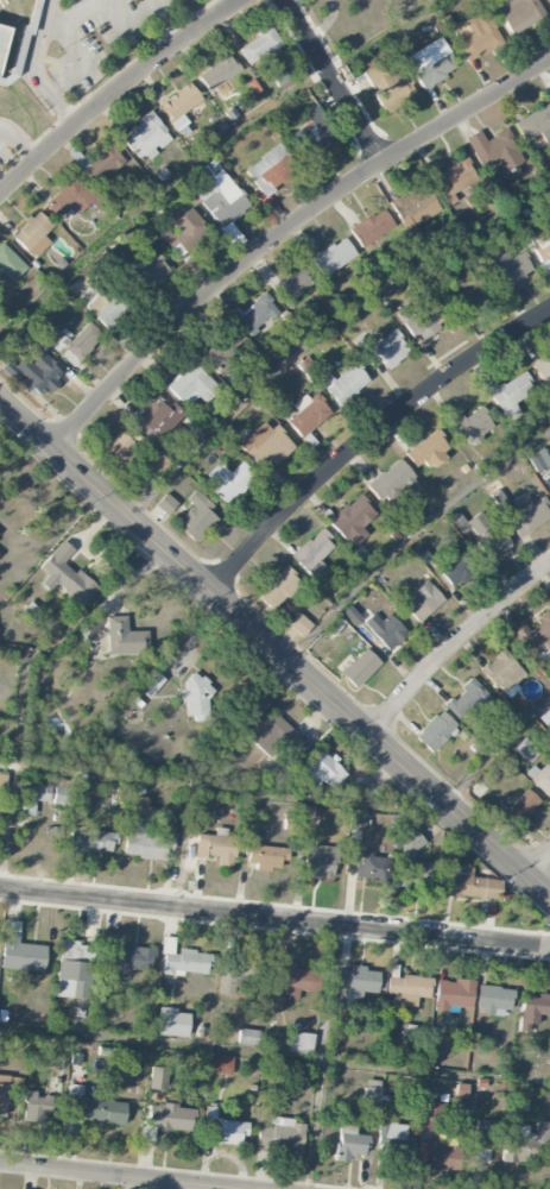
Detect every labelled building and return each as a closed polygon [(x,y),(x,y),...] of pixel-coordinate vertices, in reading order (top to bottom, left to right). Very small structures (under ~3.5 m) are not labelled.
[(510,35),(546,15),(538,0),(494,0),(492,1),(510,35)] [(463,21),(470,36),(456,42),(465,62),(503,45),(488,10),(463,21)] [(8,82),(26,73),(38,25),(29,23),(17,68),(10,73),(5,71),(17,23),(0,18),(0,80),(8,82)] [(282,45),(271,26),(237,47),(248,65),(282,45)] [(405,56),(422,89),(458,70),(441,37),(405,56)] [(197,73),(207,91),(241,73),(231,54),(197,73)] [(362,72),(376,93),(372,95),(384,113),(417,91),(397,61),(383,71),(377,62),(362,72)] [(181,113),(201,102),(191,84),(159,102),(176,131),(188,124),(181,113)] [(548,103),(513,121),(524,142),(541,133),(547,143),(549,142),(549,107),(548,103)] [(304,113),(309,122),(291,133),(309,161),(338,143),(314,106),(304,113)] [(122,134),(141,161),(171,140),(152,112),(122,134)] [(464,139),(483,171),(496,163),(504,178),(526,166),(505,129),(485,141),(479,131),(464,139)] [(263,196),(299,171),(279,144),(244,169),(263,196)] [(124,161),(110,145),(82,170),(96,186),(124,161)] [(450,205),(457,201),(453,195),(478,179),(463,156),(431,176),(450,205)] [(250,206),(212,159),(197,171),(205,181),(192,192),(222,229),(250,206)] [(76,216),(90,203),(98,212),(103,206),(74,175),(44,203),(58,218),(69,208),(76,216)] [(398,220),(410,215),(414,224),(440,214),(428,184),(389,199),(398,220)] [(350,229),(362,248),(395,227),(383,208),(350,229)] [(172,223),(179,232),(173,236),(167,228),(160,233),(179,259),(210,236),(190,209),(172,223)] [(50,243),(43,235),(53,226),(38,211),(11,236),(33,259),(50,243)] [(540,270),(549,265),(549,226),(532,234),(530,230),(522,234),(540,270)] [(357,255),(344,236),(310,259),(323,278),(357,255)] [(27,268),(3,243),(0,246),(0,275),(2,273),(11,283),(27,268)] [(501,291),(533,271),(521,252),(510,258),(504,249),(483,263),(501,291)] [(172,268),(151,252),(133,274),(154,291),(172,268)] [(282,304),(312,289),(302,269),(272,284),(282,304)] [(452,289),(457,313),(471,309),(469,301),(488,297),(485,281),(452,289)] [(108,332),(125,316),(97,284),(79,300),(108,332)] [(248,335),(279,312),(265,292),(233,315),(248,335)] [(401,322),(417,343),(445,322),(429,301),(401,322)] [(71,339),(55,323),(42,337),(71,367),(103,337),(89,322),(71,339)] [(200,349),(217,374),(236,361),(218,336),(200,349)] [(0,370),(27,393),(31,388),(42,398),(64,373),(41,353),(31,364),(22,357),(14,366),(8,361),(0,370)] [(549,382),(549,354),(531,365),(543,386),(549,382)] [(204,404),(220,388),(192,360),(166,386),(186,407),(197,396),(204,404)] [(370,382),(355,362),(332,379),(330,375),(320,382),(338,406),(370,382)] [(497,388),(491,378),(481,384),(499,413),(535,391),(522,371),(497,388)] [(331,412),(313,390),(293,407),(298,413),(287,422),(301,438),(331,412)] [(152,442),(168,425),(161,418),(170,408),(155,394),(130,420),(152,442)] [(457,438),(464,435),(469,443),(493,430),(480,406),(449,423),(457,438)] [(294,448),(267,419),(239,445),(260,466),(267,459),(274,466),(294,448)] [(415,468),(422,463),(426,468),(451,451),(436,430),(404,453),(415,468)] [(135,448),(122,432),(97,451),(111,468),(135,448)] [(535,474),(549,466),(549,461),(543,448),(526,456),(535,474)] [(145,466),(158,480),(172,466),(159,452),(145,466)] [(413,497),(423,490),(398,459),(367,484),(384,505),(405,488),(413,497)] [(258,477),(241,461),(228,475),(216,463),(205,475),(216,485),(212,490),(230,507),(258,477)] [(218,520),(209,510),(213,506),(197,489),(186,499),(193,506),(177,522),(195,541),(218,520)] [(177,503),(165,493),(155,505),(167,515),(177,503)] [(367,534),(361,527),(376,514),(358,494),(329,520),(353,547),(367,534)] [(541,496),(507,519),(519,537),(549,517),(549,510),(541,496)] [(491,527),(481,512),(458,527),(462,534),(469,529),(489,560),(511,545),(497,524),(491,527)] [(336,542),(321,527),(292,557),(307,572),(336,542)] [(40,568),(48,574),(40,584),(48,591),(55,583),(71,597),(64,605),(75,614),(98,587),(76,569),(74,572),(63,563),(74,550),(63,540),(40,568)] [(452,587),(467,574),(448,553),(434,566),(452,587)] [(258,597),(274,612),(301,582),(285,567),(258,597)] [(444,600),(427,581),(401,605),(418,623),(444,600)] [(304,637),(313,624),(296,613),(287,627),(304,637)] [(520,620),(508,630),(537,665),(549,654),(549,616),(548,613),(529,629),(520,620)] [(388,650),(407,632),(390,614),(381,622),(373,614),(363,623),(388,650)] [(106,617),(108,655),(146,653),(145,631),(127,632),(127,616),(106,617)] [(340,672),(355,688),(381,664),(366,648),(340,672)] [(526,674),(503,649),(480,670),(503,695),(526,674)] [(136,685),(148,697),(164,682),(153,669),(136,685)] [(208,719),(207,695),(209,695),(209,676),(182,677),(183,720),(208,719)] [(495,700),(471,678),(444,707),(461,723),(472,710),(479,717),(495,700)] [(246,737),(268,758),(280,745),(297,761),(311,747),(272,710),(246,737)] [(432,753),(457,726),(440,710),(414,737),(432,753)] [(301,771),(316,786),(321,780),(332,790),(347,775),(320,751),(301,771)] [(549,791),(549,760),(535,774),(530,769),(525,774),(545,796),(549,791)] [(35,815),(36,801),(50,802),(50,785),(20,783),(19,795),(24,795),(24,815),(35,815)] [(68,785),(53,785),(53,806),(68,806),(68,785)] [(502,813),(516,827),(541,803),(527,789),(502,813)] [(125,857),(165,859),(165,850),(173,850),(173,838),(145,837),(147,797),(128,796),(125,857)] [(366,813),(348,812),(348,830),(366,830),(366,813)] [(235,836),(226,836),(226,828),(215,828),(215,835),(195,834),(194,857),(218,858),(218,866),(233,867),(235,836)] [(70,829),(69,851),(114,854),(115,833),(70,829)] [(432,886),(433,863),(413,861),(415,847),(423,847),(424,835),(404,833),(400,884),(432,886)] [(256,869),(283,872),(286,849),(247,844),(245,863),(256,864),(256,869)] [(333,880),(337,848),(309,844),(304,875),(333,880)] [(355,877),(386,881),(388,857),(361,854),(360,862),(357,861),(355,877)] [(439,895),(499,898),(500,879),(471,878),(472,866),(441,864),(439,895)] [(19,921),(4,921),(1,969),(44,971),(46,945),(18,944),(19,921)] [(59,942),(57,997),(88,999),(91,943),(59,942)] [(110,947),(109,969),(153,970),(153,949),(110,947)] [(162,973),(207,975),(208,952),(178,950),(178,954),(163,953),(162,973)] [(220,993),(242,994),(243,969),(251,970),(251,956),(221,955),(220,993)] [(299,1001),(299,991),(318,992),(319,970),(293,969),(293,963),(277,963),(276,990),(282,990),(282,1000),(299,1001)] [(377,993),(379,972),(366,971),(366,966),(349,965),(349,971),(338,970),(336,986),(345,987),(343,1004),(360,1006),(361,992),(377,993)] [(416,1006),(417,997),(429,998),(431,979),(388,974),(386,994),(394,995),(394,1004),(416,1006)] [(437,980),(434,1006),(471,1010),(474,981),(455,979),(455,982),(437,980)] [(475,1011),(511,1015),(513,989),(478,986),(475,1011)] [(519,1032),(529,1032),(529,1024),(538,1024),(538,1015),(549,1016),(549,994),(537,994),(537,998),(521,997),(519,1032)] [(189,1011),(157,1010),(157,1035),(188,1036),(189,1011)] [(237,1044),(257,1047),(259,1030),(239,1028),(237,1044)] [(313,1034),(297,1033),(295,1053),(312,1055),(313,1034)] [(231,1076),(233,1057),(212,1055),(210,1074),(231,1076)] [(167,1068),(151,1067),(150,1090),(166,1091),(167,1068)] [(455,1102),(467,1102),(468,1084),(456,1084),(455,1102)] [(51,1114),(52,1097),(36,1097),(36,1091),(25,1091),(23,1122),(43,1123),(43,1113),(51,1114)] [(124,1123),(126,1101),(67,1098),(66,1120),(124,1123)] [(149,1103),(147,1128),(192,1133),(195,1108),(149,1103)] [(421,1133),(443,1135),(444,1104),(422,1103),(421,1133)] [(247,1136),(248,1121),(214,1119),(215,1107),(208,1107),(206,1144),(240,1145),(241,1136),(247,1136)] [(304,1124),(295,1123),(295,1119),(274,1118),(273,1128),(258,1127),(257,1149),(303,1151),(304,1124)] [(489,1163),(490,1149),(495,1149),(497,1121),(477,1120),(475,1162),(489,1163)] [(533,1121),(533,1126),(512,1124),(511,1135),(504,1134),(502,1160),(549,1164),(549,1156),(549,1122),(533,1121)] [(335,1161),(349,1162),(350,1155),(368,1158),(370,1136),(355,1134),(356,1127),(339,1124),(335,1161)] [(406,1125),(383,1124),(383,1151),(414,1152),(415,1136),(405,1136),(406,1125)] [(417,1162),(426,1163),(426,1172),(453,1173),(454,1144),(418,1143),(417,1162)]
